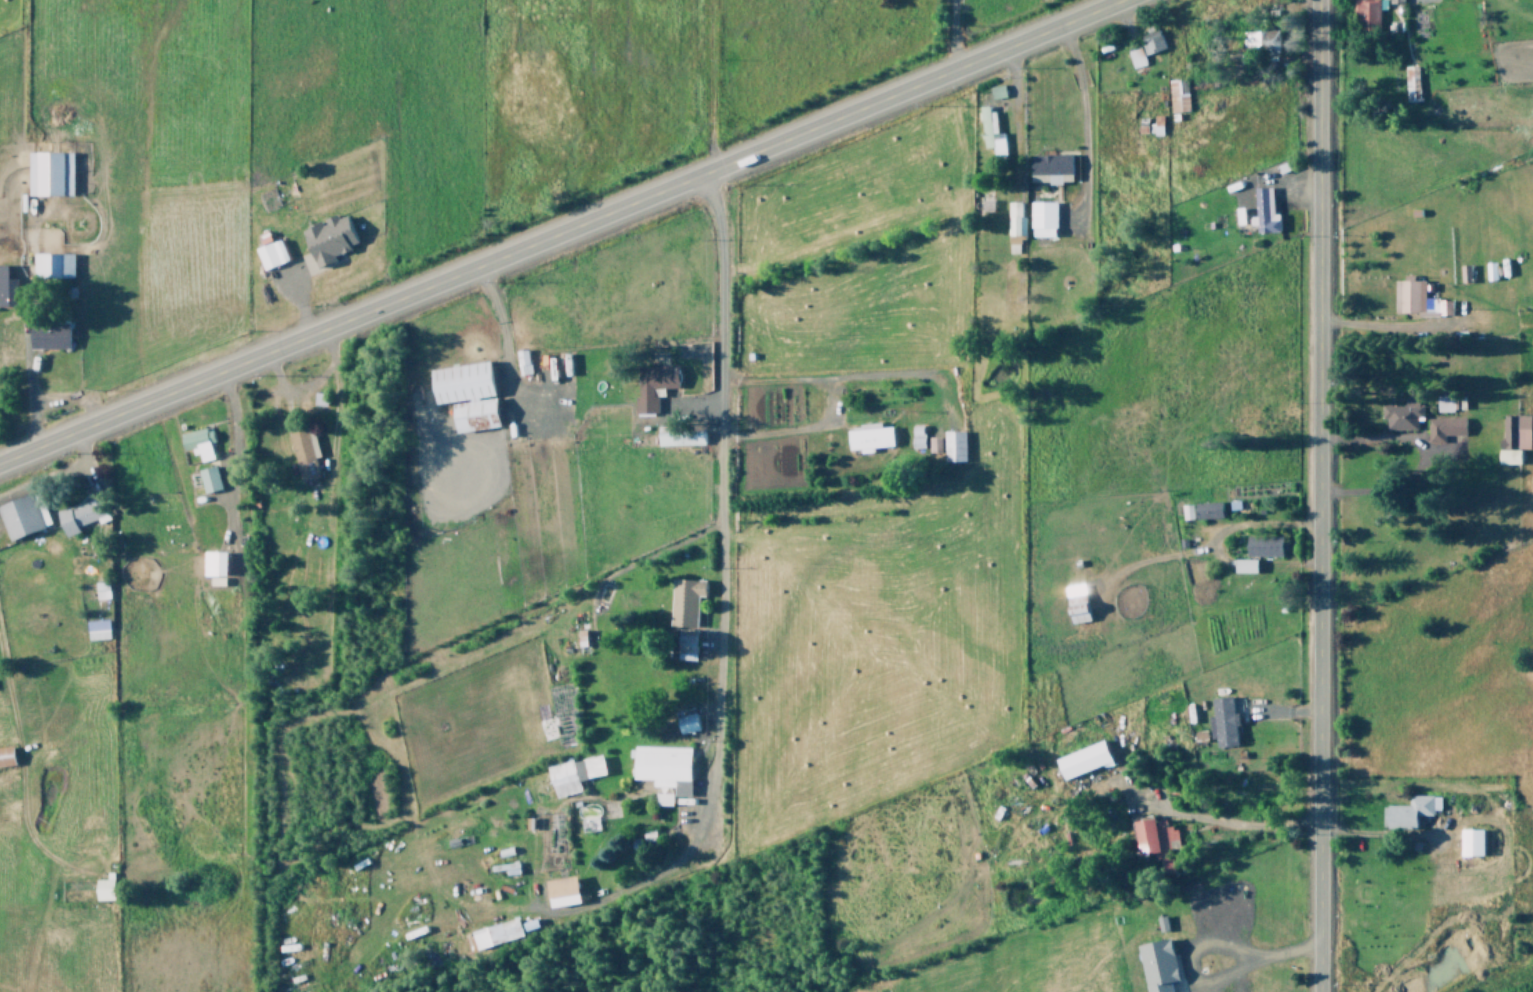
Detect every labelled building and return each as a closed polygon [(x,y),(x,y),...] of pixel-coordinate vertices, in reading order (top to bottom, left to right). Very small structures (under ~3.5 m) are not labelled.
[(1378,0),(1351,0),(1351,12),(1357,12),(1357,30),(1377,31),(1378,0)] [(1163,48),(1157,27),(1137,32),(1143,53),(1163,48)] [(1278,52),(1277,29),(1241,30),(1242,46),(1261,45),(1261,53),(1278,52)] [(1131,68),(1144,64),(1139,45),(1126,48),(1131,68)] [(1404,101),(1418,101),(1417,65),(1403,65),(1404,101)] [(1168,111),(1187,110),(1186,78),(1167,78),(1168,111)] [(988,86),(990,98),(1004,96),(1002,84),(988,86)] [(1002,131),(994,132),(991,104),(978,105),(982,147),(991,146),(992,155),(1004,154),(1002,131)] [(71,194),(71,151),(26,151),(26,195),(71,194)] [(1071,181),(1070,153),(1028,154),(1028,182),(1071,181)] [(1253,186),(1254,215),(1249,215),(1249,224),(1255,224),(1255,232),(1278,231),(1278,213),(1272,213),(1271,186),(1253,186)] [(1029,236),(1054,236),(1055,201),(1029,200),(1029,236)] [(1022,201),(1007,201),(1006,234),(1021,235),(1022,201)] [(299,227),(312,267),(334,260),(332,253),(355,245),(345,214),(335,217),(334,213),(320,218),(321,220),(299,227)] [(260,268),(286,261),(279,238),(253,246),(260,268)] [(71,253),(31,252),(31,275),(71,276),(71,253)] [(15,278),(5,278),(5,264),(0,264),(0,305),(15,305),(15,278)] [(1412,279),(1412,274),(1402,273),(1401,279),(1394,279),(1393,313),(1422,313),(1423,279),(1412,279)] [(27,348),(68,347),(68,323),(27,324),(27,348)] [(530,372),(526,348),(514,350),(518,374),(530,372)] [(428,368),(432,404),(449,402),(453,432),(497,427),(489,360),(428,368)] [(655,412),(654,388),(677,387),(676,365),(635,365),(636,413),(655,412)] [(1498,463),(1518,463),(1519,448),(1528,448),(1529,415),(1499,414),(1498,463)] [(313,456),(319,455),(311,417),(285,422),(297,480),(318,476),(313,456)] [(1427,437),(1436,437),(1436,441),(1464,441),(1464,417),(1426,418),(1427,437)] [(891,445),(890,426),(879,426),(879,422),(857,423),(857,429),(845,429),(846,449),(857,448),(858,452),(871,451),(871,446),(891,445)] [(212,458),(208,442),(214,441),(210,425),(178,433),(182,450),(195,446),(199,461),(212,458)] [(656,445),(703,444),(703,425),(655,426),(656,445)] [(196,469),(202,493),(220,488),(214,465),(196,469)] [(7,540),(43,527),(30,492),(0,503),(0,521),(7,540)] [(54,511),(62,536),(78,531),(76,525),(96,518),(97,521),(105,518),(98,497),(54,511)] [(1181,518),(1221,517),(1220,501),(1180,502),(1181,518)] [(1280,556),(1281,535),(1245,534),(1244,555),(1280,556)] [(225,551),(202,550),(201,575),(224,575),(225,551)] [(1232,571),(1255,572),(1255,558),(1233,558),(1232,571)] [(704,579),(670,578),(668,625),(695,626),(696,595),(703,596),(704,579)] [(95,599),(108,597),(105,580),(92,582),(95,599)] [(1063,586),(1068,623),(1088,620),(1082,583),(1063,586)] [(85,639),(107,638),(106,619),(84,620),(85,639)] [(675,659),(695,659),(695,629),(676,628),(675,659)] [(1235,745),(1234,724),(1237,724),(1236,713),(1241,712),(1240,696),(1211,697),(1214,746),(1235,745)] [(697,730),(694,707),(674,710),(677,733),(697,730)] [(1053,759),(1062,780),(1110,761),(1102,739),(1053,759)] [(11,745),(0,746),(0,766),(13,765),(11,745)] [(689,746),(632,745),(631,778),(653,779),(653,805),(671,805),(671,795),(689,795),(689,746)] [(552,797),(580,791),(578,779),(605,774),(602,754),(571,760),(571,759),(546,763),(552,797)] [(1415,828),(1415,813),(1439,813),(1439,795),(1408,795),(1408,804),(1383,804),(1383,827),(1415,828)] [(1178,847),(1176,826),(1164,827),(1163,817),(1133,820),(1136,855),(1148,854),(1149,860),(1159,859),(1160,869),(1172,867),(1169,848),(1178,847)] [(1460,855),(1482,855),(1481,828),(1459,829),(1460,855)] [(547,906),(577,903),(575,876),(544,879),(547,906)] [(468,928),(472,947),(520,937),(516,918),(468,928)] [(1145,991),(1171,991),(1170,981),(1176,980),(1170,938),(1138,943),(1145,991)]
